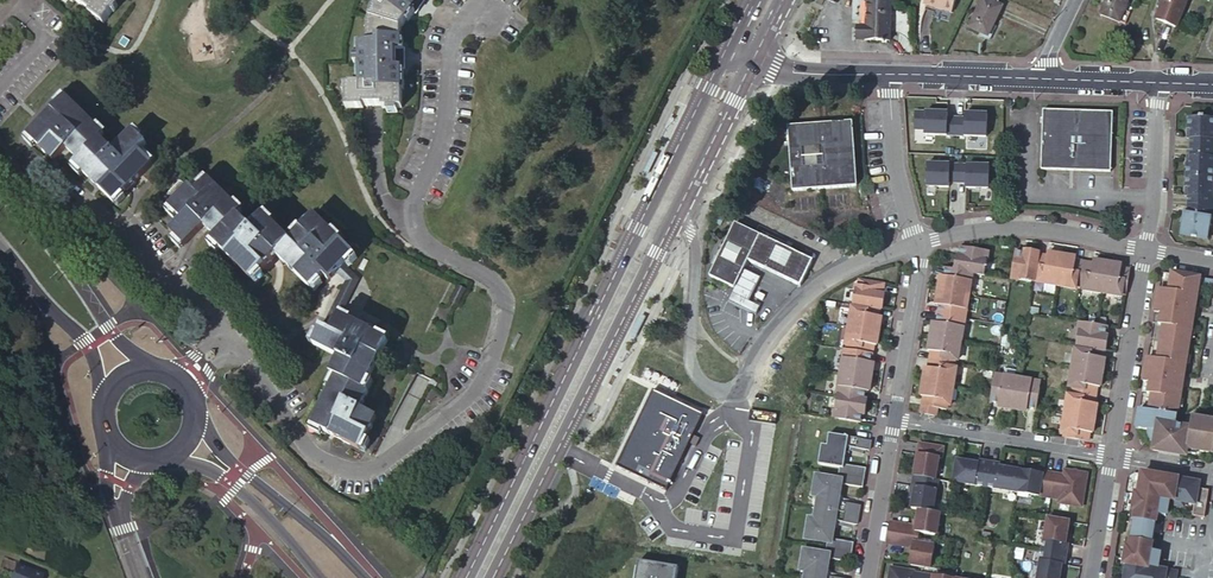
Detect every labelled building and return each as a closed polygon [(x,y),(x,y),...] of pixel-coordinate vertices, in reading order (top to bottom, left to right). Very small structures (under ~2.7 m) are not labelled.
[(112,12),(109,9),(114,2),(113,1),(112,0),(67,0),(72,3),(74,0),(90,11),(88,14),(103,24),(112,12)] [(345,93),(345,108),(363,108),(363,105),(383,105),(383,109),(402,109),(402,90),(404,90),(404,68),(402,68),(402,50),(404,50),(404,38),(401,38),(401,28),(406,21),(409,22),(416,12),(415,11),(423,0),(380,0),(376,7),(379,8),(371,33),(367,33),(367,43),(357,43),(357,56),(361,56),(361,63),(358,64),(358,84),(351,84),(349,84),(349,93),(345,93)] [(885,41),(885,0),(869,1),(862,1),(862,27),(857,27),(857,41),(885,41)] [(923,2),(951,12),(955,0),(924,0),(923,2)] [(991,0),(982,0),(970,26),(989,35),(1003,6),(991,0)] [(1101,14),(1120,23),(1130,0),(1107,0),(1101,14)] [(1156,20),(1176,28),(1188,0),(1164,0),(1156,20)] [(117,43),(124,49),(129,41),(122,36),(117,43)] [(82,172),(115,204),(123,196),(119,192),(123,187),(124,188),(153,159),(144,151),(140,155),(136,151),(143,143),(138,138),(143,133),(132,128),(111,151),(97,138),(105,130),(97,122),(93,126),(59,93),(51,101),(54,105),(21,139),(29,148),(34,144),(51,160),(64,147),(77,159),(69,168),(77,175),(82,172)] [(993,109),(911,105),(909,138),(993,139),(993,109)] [(1056,123),(1056,109),(1040,108),(1039,169),(1054,169),(1056,123)] [(1112,111),(1056,109),(1056,123),(1112,125),(1112,111)] [(1186,129),(1189,129),(1189,138),(1189,147),(1210,147),(1210,139),(1212,139),(1212,128),(1212,117),(1202,117),(1202,115),(1197,115),(1197,117),(1186,117),(1186,129)] [(854,121),(789,125),(792,189),(857,185),(854,121)] [(1112,125),(1056,123),(1054,169),(1110,171),(1112,125)] [(1210,147),(1189,147),(1188,156),(1188,165),(1185,165),(1185,176),(1212,176),(1212,156),(1210,156),(1210,147)] [(926,191),(988,191),(988,166),(926,167),(926,191)] [(219,250),(244,221),(236,215),(244,207),(235,198),(231,202),(203,173),(194,182),(198,186),(194,190),(188,185),(186,187),(178,178),(162,194),(171,202),(165,209),(173,217),(176,214),(180,218),(168,231),(194,254),(205,242),(216,252),(219,250)] [(1212,176),(1185,176),(1184,187),(1188,187),(1187,197),(1187,205),(1209,207),(1209,199),(1212,199),(1212,176)] [(1181,222),(1179,234),(1207,239),(1212,216),(1207,215),(1209,207),(1187,205),(1186,214),(1184,223),(1181,222)] [(260,233),(246,220),(219,250),(262,289),(286,263),(300,246),(271,220),(260,233)] [(286,263),(320,295),(332,281),(338,286),(348,275),(363,259),(323,220),(286,263)] [(759,236),(733,223),(724,241),(728,243),(721,258),(717,257),(709,276),(734,289),(748,261),(759,236)] [(784,247),(759,236),(748,261),(799,285),(811,259),(795,251),(793,254),(783,249),(784,247)] [(724,241),(717,257),(721,258),(728,243),(724,241)] [(964,273),(981,276),(984,257),(979,256),(980,251),(958,248),(957,257),(954,256),(951,271),(964,273)] [(1032,281),(1036,257),(1036,254),(1021,251),(1021,255),(1012,253),(1008,275),(1012,276),(1012,281),(1031,284),(1032,281)] [(1036,257),(1032,281),(1036,281),(1035,285),(1054,287),(1059,257),(1045,255),(1044,258),(1036,257)] [(1059,257),(1054,287),(1073,291),(1073,287),(1077,288),(1082,264),(1073,263),(1073,260),(1059,257)] [(1100,295),(1105,265),(1091,262),(1091,266),(1082,264),(1077,288),(1082,289),(1081,292),(1100,295)] [(1105,265),(1100,295),(1122,298),(1122,295),(1126,296),(1130,272),(1120,271),(1121,267),(1105,265)] [(935,291),(965,297),(969,277),(963,277),(964,273),(951,271),(942,269),(941,278),(938,278),(935,291)] [(1189,428),(1177,427),(1178,418),(1183,390),(1178,389),(1180,380),(1184,381),(1193,320),(1189,320),(1190,311),(1195,311),(1198,288),(1200,278),(1168,273),(1165,291),(1159,290),(1155,314),(1158,314),(1156,324),(1159,325),(1154,359),(1148,358),(1144,382),(1147,383),(1146,393),(1150,394),(1147,411),(1139,409),(1136,428),(1144,430),(1144,433),(1144,436),(1146,439),(1147,441),(1149,443),(1154,446),(1153,453),(1187,458),(1188,453),(1185,452),(1189,428)] [(348,275),(324,318),(326,319),(327,317),(329,316),(331,315),(333,315),(335,315),(338,317),(341,310),(342,311),(345,304),(337,300),(341,292),(346,294),(349,288),(352,290),(357,280),(348,275)] [(1198,288),(1212,290),(1212,281),(1212,280),(1200,278),(1198,288)] [(880,310),(883,310),(886,296),(882,295),(884,287),(859,283),(859,287),(856,287),(853,305),(856,306),(880,310)] [(452,302),(459,305),(466,291),(459,287),(452,302)] [(337,300),(345,304),(352,290),(349,288),(346,294),(341,292),(337,300)] [(965,297),(935,291),(933,306),(936,306),(935,315),(956,319),(957,314),(962,315),(965,297)] [(850,328),(880,332),(882,318),(879,318),(880,310),(856,306),(855,310),(852,309),(850,328)] [(326,319),(324,318),(317,332),(313,330),(307,341),(337,355),(329,372),(334,375),(333,377),(328,375),(324,383),(329,385),(308,428),(318,433),(321,428),(363,450),(368,439),(364,437),(374,416),(358,408),(366,391),(365,391),(371,380),(366,378),(387,336),(376,331),(374,335),(369,333),(370,332),(348,321),(351,316),(342,311),(341,310),(338,317),(335,315),(333,315),(331,315),(329,316),(327,317),(326,319)] [(930,323),(928,338),(958,343),(961,324),(955,323),(956,319),(935,315),(934,324),(930,323)] [(1077,347),(1101,351),(1104,351),(1106,337),(1103,336),(1105,327),(1083,323),(1082,328),(1077,327),(1074,346),(1077,347)] [(880,332),(850,328),(846,347),(851,348),(850,351),(873,355),(874,346),(878,347),(880,332)] [(958,343),(928,338),(926,351),(929,352),(927,361),(949,364),(949,360),(955,361),(958,343)] [(1073,350),(1070,369),(1100,374),(1102,360),(1099,360),(1101,351),(1077,347),(1076,351),(1073,350)] [(842,373),(872,378),(875,364),(871,364),(873,355),(850,351),(849,355),(845,355),(842,373)] [(920,383),(950,388),(953,370),(948,369),(949,364),(927,361),(926,370),(923,369),(920,383)] [(1100,374),(1070,369),(1067,387),(1070,388),(1069,392),(1093,396),(1094,388),(1098,388),(1100,374)] [(872,378),(842,373),(839,391),(844,393),(844,397),(865,401),(867,392),(870,393),(872,378)] [(1009,409),(1014,379),(996,376),(995,381),(990,381),(987,402),(995,404),(995,407),(1009,409)] [(1014,379),(1009,409),(1023,412),(1024,409),(1032,410),(1036,389),(1032,388),(1033,382),(1014,379)] [(950,388),(920,383),(918,397),(921,398),(920,407),(941,410),(942,406),(947,407),(950,388)] [(1062,414),(1092,420),(1095,406),(1092,405),(1093,396),(1069,392),(1069,396),(1065,396),(1062,414)] [(844,397),(838,396),(835,415),(840,416),(840,420),(861,424),(863,415),(866,416),(869,401),(865,401),(844,397)] [(1092,420),(1062,414),(1059,433),(1062,434),(1062,438),(1085,442),(1087,433),(1090,434),(1092,420)] [(1190,421),(1189,428),(1185,452),(1188,453),(1212,456),(1212,452),(1212,450),(1212,424),(1190,421)] [(829,435),(827,446),(822,445),(819,465),(840,468),(839,474),(865,479),(866,469),(844,465),(847,447),(869,451),(871,441),(829,435)] [(943,449),(919,445),(915,466),(938,470),(940,459),(941,459),(943,449)] [(967,463),(956,462),(953,484),(988,490),(992,465),(980,463),(980,466),(967,463)] [(1003,467),(992,465),(988,490),(1024,495),(1027,473),(1016,471),(1003,469),(1003,467)] [(938,470),(915,466),(911,490),(914,490),(912,502),(910,512),(917,513),(932,516),(937,481),(936,481),(938,470)] [(1062,476),(1051,474),(1047,499),(1058,501),(1057,505),(1081,509),(1087,475),(1063,471),(1062,476)] [(1039,475),(1027,473),(1024,495),(1047,499),(1051,474),(1040,473),(1039,475)] [(1142,473),(1140,483),(1148,484),(1149,474),(1142,473)] [(865,479),(839,474),(838,480),(817,477),(813,496),(819,497),(817,509),(859,516),(860,506),(838,502),(841,485),(863,488),(865,479)] [(1149,474),(1148,484),(1140,483),(1138,494),(1135,493),(1131,520),(1135,521),(1132,541),(1127,540),(1123,567),(1126,568),(1124,577),(1175,577),(1176,573),(1150,568),(1161,501),(1174,503),(1173,508),(1179,509),(1180,504),(1193,506),(1192,516),(1204,518),(1209,489),(1200,488),(1200,482),(1149,474)] [(859,516),(817,509),(815,520),(809,519),(806,539),(827,542),(826,549),(852,553),(854,543),(832,540),(835,522),(857,525),(859,516)] [(889,526),(887,537),(919,542),(920,536),(937,540),(940,517),(932,516),(917,513),(914,533),(906,531),(906,529),(889,526)] [(1047,521),(1041,555),(1065,559),(1067,548),(1064,547),(1066,535),(1068,524),(1047,521)] [(919,542),(887,537),(885,547),(903,550),(903,548),(911,549),(908,569),(931,573),(935,550),(918,547),(919,542)] [(826,549),(825,555),(804,551),(801,571),(806,572),(805,577),(834,577),(826,577),(829,559),(851,562),(852,553),(826,549)] [(678,561),(638,554),(634,577),(675,577),(678,561)] [(1037,577),(1059,577),(1060,570),(1063,570),(1065,559),(1041,555),(1037,577)] [(42,575),(16,564),(10,577),(40,577),(42,575)]
